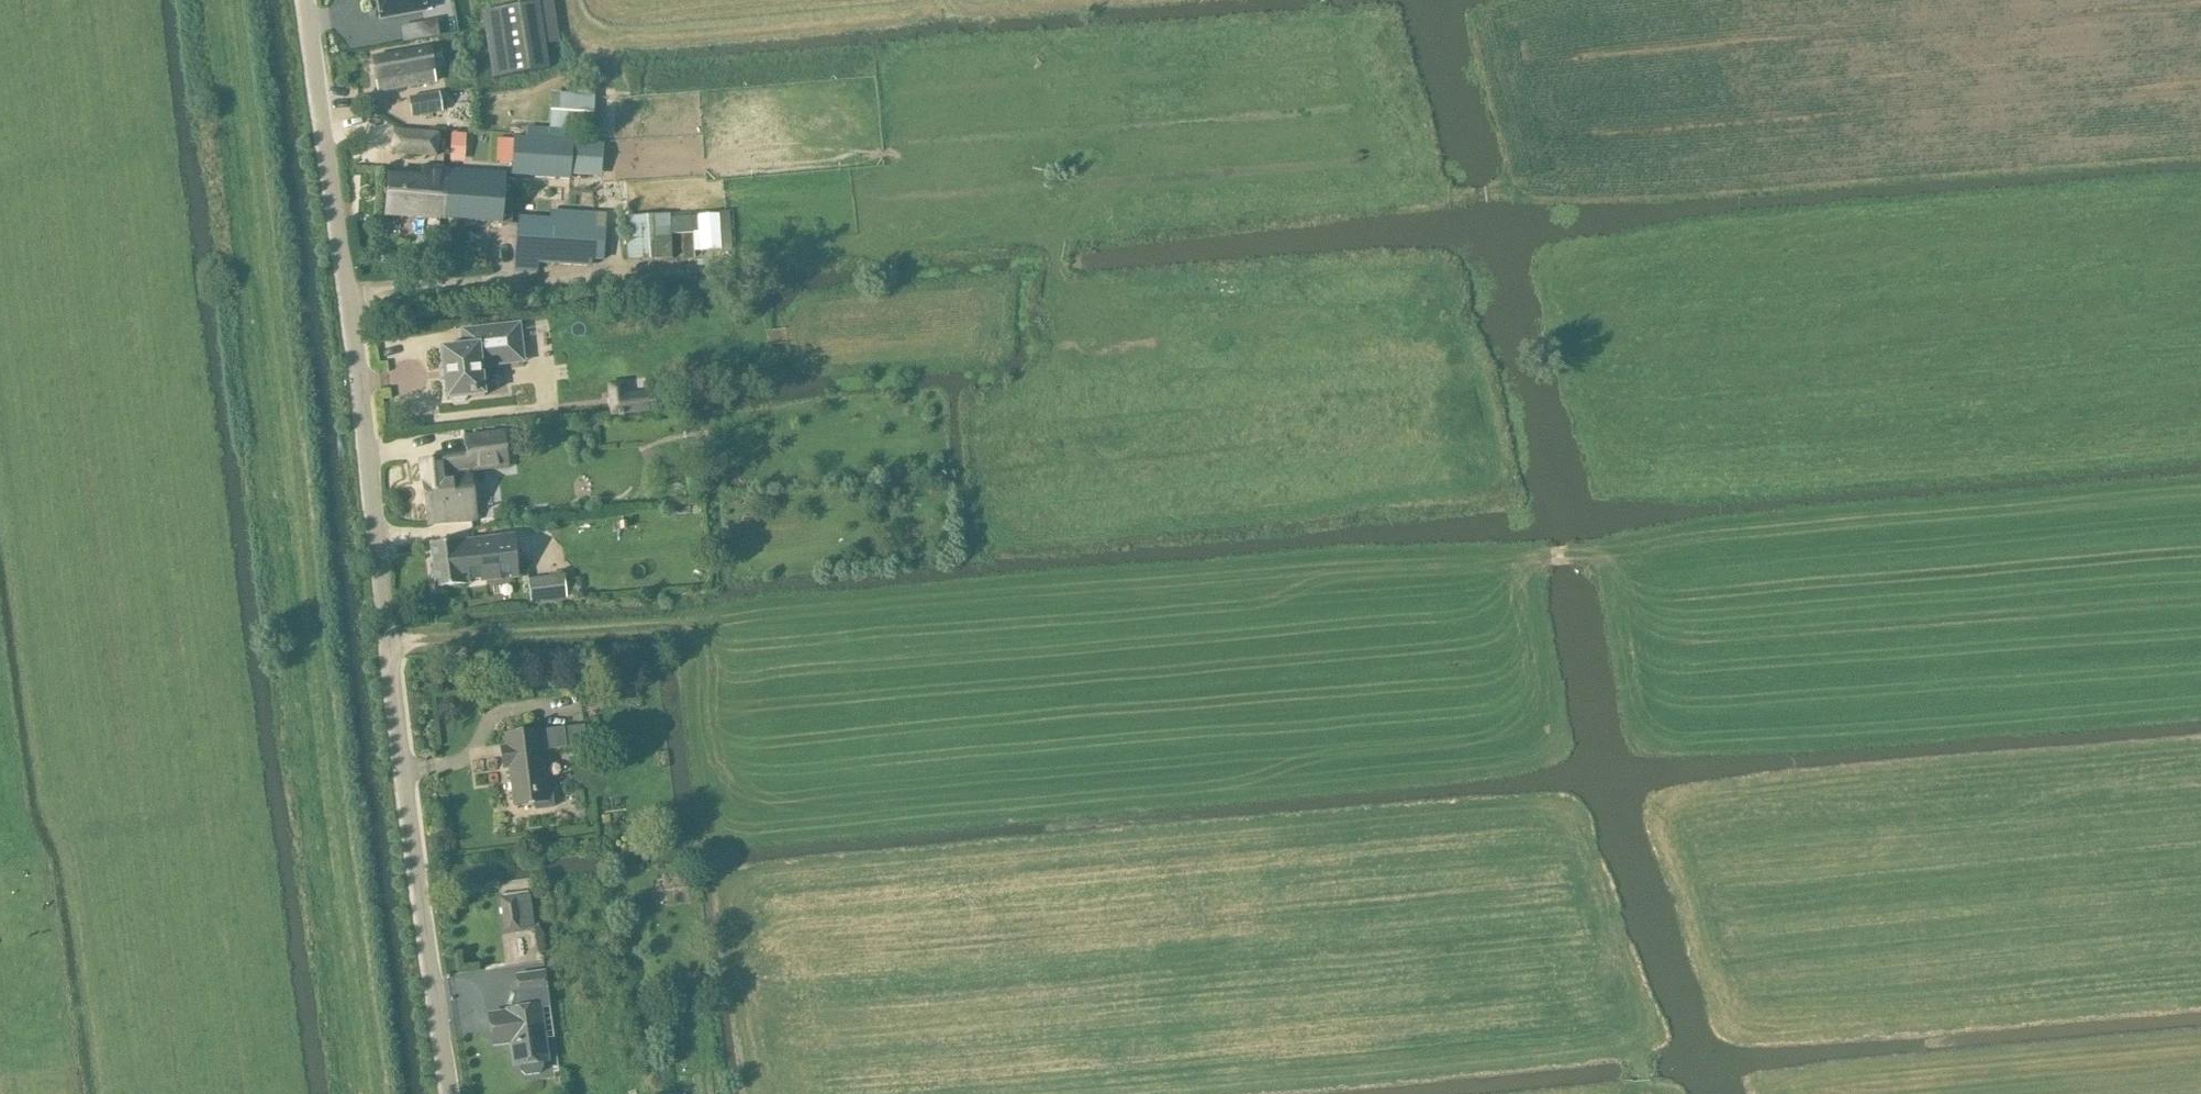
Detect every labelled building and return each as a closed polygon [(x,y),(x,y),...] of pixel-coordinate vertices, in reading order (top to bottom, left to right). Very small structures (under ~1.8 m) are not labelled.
[(381,19),(425,11),(423,0),(378,0),(381,19)] [(539,3),(481,12),(492,78),(549,69),(545,45),(539,3)] [(434,21),(420,24),(422,40),(437,37),(434,21)] [(429,50),(374,60),(377,81),(395,78),(397,89),(400,88),(401,88),(435,83),(429,50)] [(438,93),(410,98),(413,116),(442,111),(438,93)] [(392,151),(436,155),(438,134),(394,131),(392,151)] [(453,131),(451,150),(465,151),(466,132),(453,131)] [(595,143),(572,141),(515,137),(512,173),(570,178),(570,174),(592,176),(595,143)] [(439,221),(443,168),(421,166),(421,178),(387,175),(384,217),(439,221)] [(508,172),(443,168),(439,221),(504,226),(508,172)] [(519,225),(517,260),(534,261),(590,264),(590,259),(600,260),(600,252),(601,229),(602,214),(593,213),(565,211),(564,228),(519,225)] [(475,346),(444,349),(449,401),(453,400),(455,403),(467,402),(469,399),(487,397),(484,367),(525,363),(524,354),(521,325),(473,330),(475,346)] [(666,392),(649,394),(651,412),(668,410),(666,392)] [(466,456),(453,457),(420,461),(427,525),(477,520),(472,473),(462,474),(461,472),(508,467),(504,433),(464,437),(466,456)] [(511,534),(460,539),(430,542),(435,588),(465,585),(465,584),(516,578),(511,534)] [(527,575),(530,600),(564,596),(562,572),(527,575)] [(564,728),(540,730),(539,729),(504,733),(506,746),(500,747),(503,769),(508,768),(513,805),(534,803),(535,808),(554,805),(552,786),(547,787),(542,751),(566,748),(564,728)] [(518,896),(503,897),(506,922),(520,921),(521,929),(534,927),(531,895),(518,896)] [(550,1060),(542,1007),(550,1006),(545,969),(515,974),(517,992),(515,992),(510,1008),(506,1009),(506,1011),(489,1013),(493,1045),(513,1042),(516,1064),(521,1063),(522,1070),(527,1074),(541,1072),(544,1067),(543,1061),(550,1060)]
